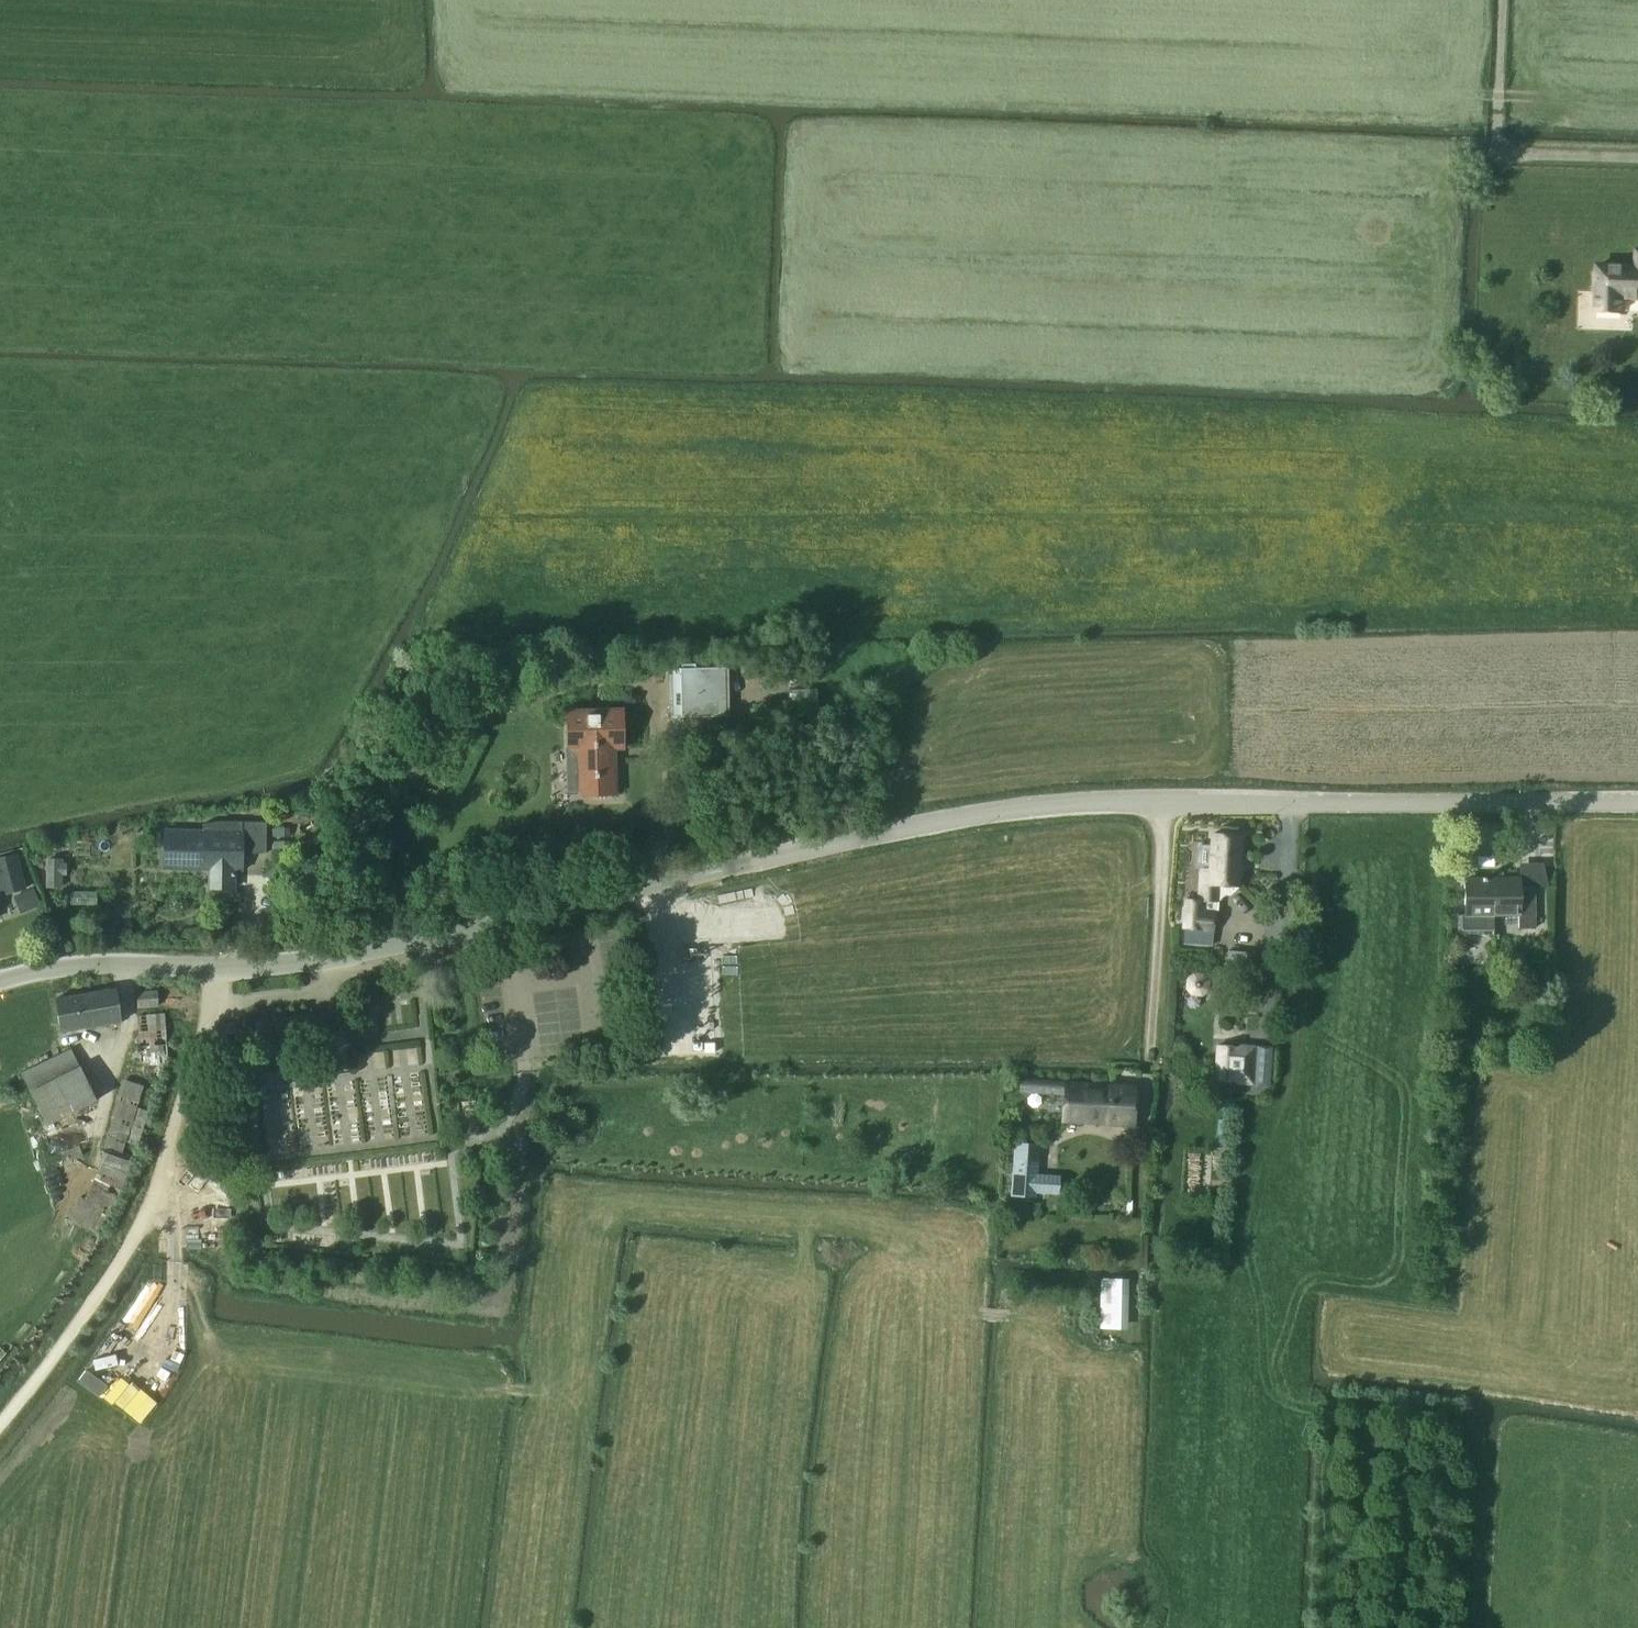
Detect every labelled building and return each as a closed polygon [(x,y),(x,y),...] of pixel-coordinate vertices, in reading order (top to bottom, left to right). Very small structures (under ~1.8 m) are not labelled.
[(1637,252),(1637,268),(1597,267),(1596,313),(1622,314),(1622,299),(1637,299),(1637,252)] [(735,715),(735,714),(725,714),(723,667),(733,667),(733,666),(690,667),(690,663),(689,663),(689,664),(677,664),(677,663),(676,663),(676,667),(664,668),(664,669),(676,669),(677,715),(666,716),(666,717),(677,717),(735,715)] [(568,710),(569,750),(570,795),(616,794),(614,748),(623,748),(622,709),(568,710)] [(203,825),(202,830),(165,829),(165,869),(210,870),(210,888),(234,888),(234,871),(242,871),(242,853),(266,853),(267,822),(221,821),(203,825)] [(1184,899),(1182,929),(1184,929),(1182,945),(1213,947),(1214,933),(1215,912),(1219,910),(1219,901),(1225,895),(1230,896),(1239,888),(1239,886),(1241,836),(1213,835),(1212,847),(1199,846),(1198,869),(1201,869),(1201,884),(1198,885),(1197,899),(1184,899)] [(18,853),(0,858),(0,890),(2,897),(28,890),(18,853)] [(46,888),(63,888),(63,876),(67,876),(67,863),(62,863),(62,859),(46,859),(46,888)] [(1494,916),(1520,916),(1520,929),(1535,929),(1535,887),(1520,887),(1520,877),(1465,877),(1465,916),(1460,916),(1460,930),(1462,932),(1491,932),(1493,931),(1494,916)] [(33,888),(13,897),(21,914),(41,905),(33,888)] [(61,1031),(121,1022),(116,989),(55,998),(61,1031)] [(137,1008),(158,1007),(157,991),(136,992),(137,1008)] [(169,1064),(168,1047),(165,1013),(138,1016),(140,1049),(142,1066),(169,1064)] [(222,1024),(223,1035),(236,1034),(235,1023),(222,1024)] [(1216,1045),(1213,1082),(1254,1085),(1257,1048),(1216,1045)] [(47,1125),(97,1101),(72,1049),(60,1054),(21,1073),(47,1125)] [(144,1085),(123,1079),(102,1145),(123,1153),(126,1142),(139,1146),(149,1111),(137,1107),(144,1085)] [(1022,1079),(1021,1091),(1031,1092),(1031,1088),(1032,1080),(1022,1079)] [(1065,1090),(1063,1122),(1134,1126),(1136,1086),(1065,1082),(1065,1090)] [(1015,1143),(1010,1197),(1036,1199),(1037,1194),(1059,1196),(1061,1176),(1038,1174),(1040,1145),(1015,1143)] [(123,1153),(102,1145),(100,1151),(99,1150),(91,1175),(94,1177),(83,1199),(78,1197),(67,1220),(100,1235),(117,1202),(136,1159),(123,1153)] [(1101,1329),(1126,1330),(1127,1294),(1102,1293),(1101,1329)]
